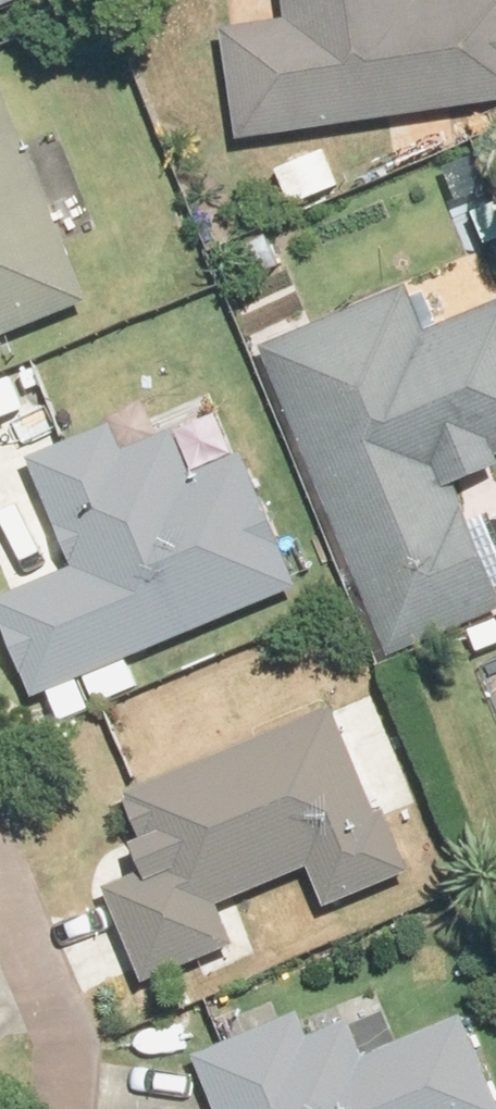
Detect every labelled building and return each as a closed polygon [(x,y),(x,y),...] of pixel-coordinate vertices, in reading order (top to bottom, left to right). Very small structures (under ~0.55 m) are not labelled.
[(32,0),(0,0),(0,12),(32,0)] [(248,142),(495,109),(495,2),(430,11),(428,0),(299,0),(303,30),(234,39),(248,142)] [(99,303),(17,95),(0,102),(0,341),(99,303)] [(394,669),(495,628),(495,552),(471,491),(495,480),(495,309),(433,335),(415,290),(264,350),(394,669)] [(44,704),(311,589),(254,457),(201,480),(181,433),(130,455),(119,430),(40,464),(84,565),(0,602),(44,704)] [(105,893),(145,995),(255,952),(236,904),(320,871),(335,911),(419,878),(396,820),(383,825),(341,720),(132,802),(149,844),(139,848),(150,875),(105,893)] [(474,1019),(389,1052),(361,1025),(315,1043),(306,1020),(209,1058),(229,1108),(495,1108),(495,1075),(474,1019)]
